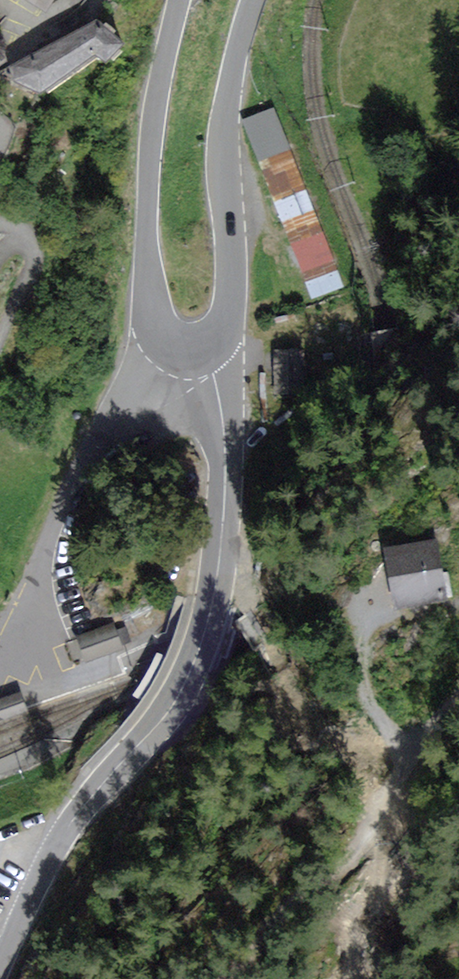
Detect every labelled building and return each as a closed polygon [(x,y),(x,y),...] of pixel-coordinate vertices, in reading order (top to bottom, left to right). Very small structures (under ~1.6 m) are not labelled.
[(15,79),(39,91),(92,56),(101,63),(122,44),(95,22),(8,67),(15,79)] [(342,284),(272,110),(245,121),(315,295),(342,284)] [(442,596),(431,543),(389,551),(399,604),(442,596)] [(120,648),(113,626),(81,637),(89,659),(120,648)] [(22,710),(16,695),(0,701),(0,718),(22,710)]
